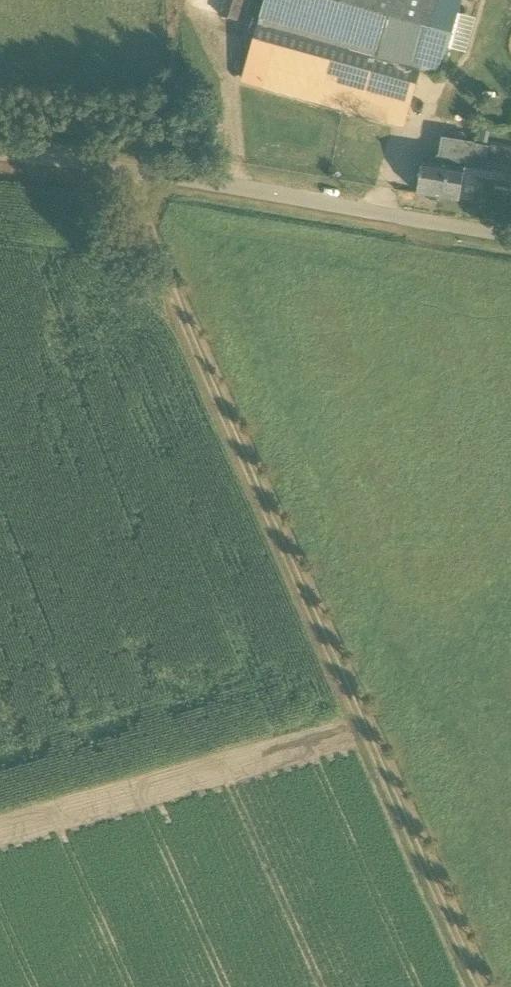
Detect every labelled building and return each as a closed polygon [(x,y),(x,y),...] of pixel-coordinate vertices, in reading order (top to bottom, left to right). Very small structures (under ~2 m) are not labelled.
[(235,19),(240,0),(224,0),(220,15),(235,19)] [(421,69),(441,75),(462,0),(265,0),(243,79),(406,124),(421,69)] [(470,160),(473,143),(442,138),(438,164),(422,161),(417,193),(442,197),(447,165),(464,168),(465,159),(470,160)] [(491,146),(473,143),(470,160),(465,159),(464,168),(447,165),(442,197),(459,200),(464,173),(510,181),(510,150),(491,146)]
